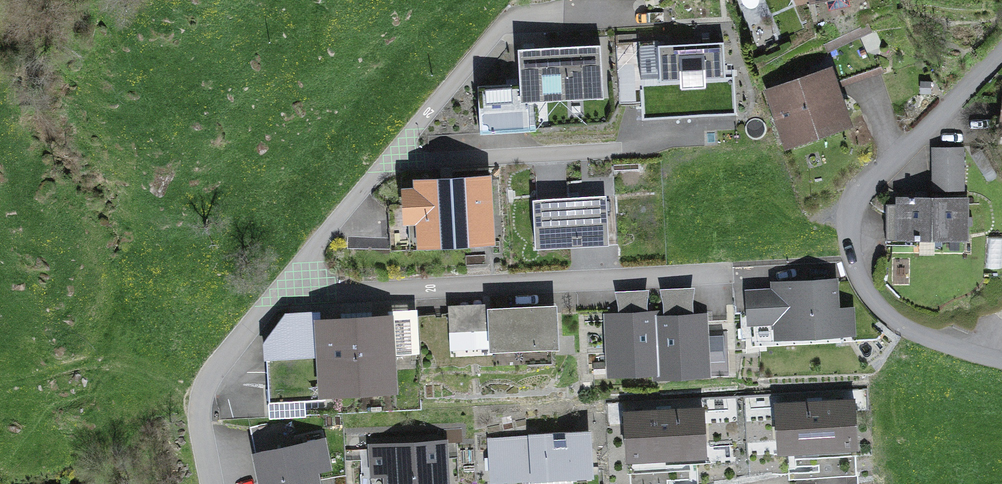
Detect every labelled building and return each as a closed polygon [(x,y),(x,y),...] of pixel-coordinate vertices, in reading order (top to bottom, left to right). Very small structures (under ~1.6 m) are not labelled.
[(643,78),(724,74),(722,40),(641,44),(643,78)] [(523,96),(602,93),(600,42),(521,45),(523,96)] [(769,90),(787,143),(850,122),(832,69),(769,90)] [(928,149),(925,192),(957,194),(959,151),(928,149)] [(420,244),(493,239),(488,171),(416,176),(420,244)] [(614,193),(535,197),(537,244),(616,240),(614,193)] [(882,205),(883,241),(955,239),(954,203),(882,205)] [(834,278),(778,280),(778,289),(749,290),(750,321),(777,320),(777,333),(850,331),(849,306),(835,306),(834,278)] [(481,328),(480,298),(449,300),(451,330),(481,328)] [(556,305),(489,308),(491,348),(558,344),(556,305)] [(658,310),(606,313),(609,370),(660,368),(658,316),(658,310)] [(707,314),(658,316),(660,368),(660,372),(709,370),(707,314)] [(357,385),(390,383),(387,317),(354,319),(357,385)] [(324,386),(357,385),(354,319),(321,321),(324,386)] [(852,397),(778,401),(780,442),(792,442),(794,473),(856,470),(852,397)] [(627,410),(631,483),(696,483),(695,452),(703,451),(701,406),(627,410)] [(585,432),(494,436),(496,478),(587,473),(585,432)] [(443,441),(374,445),(375,470),(388,469),(389,483),(446,483),(443,441)] [(310,442),(259,451),(265,483),(318,483),(310,442)]
